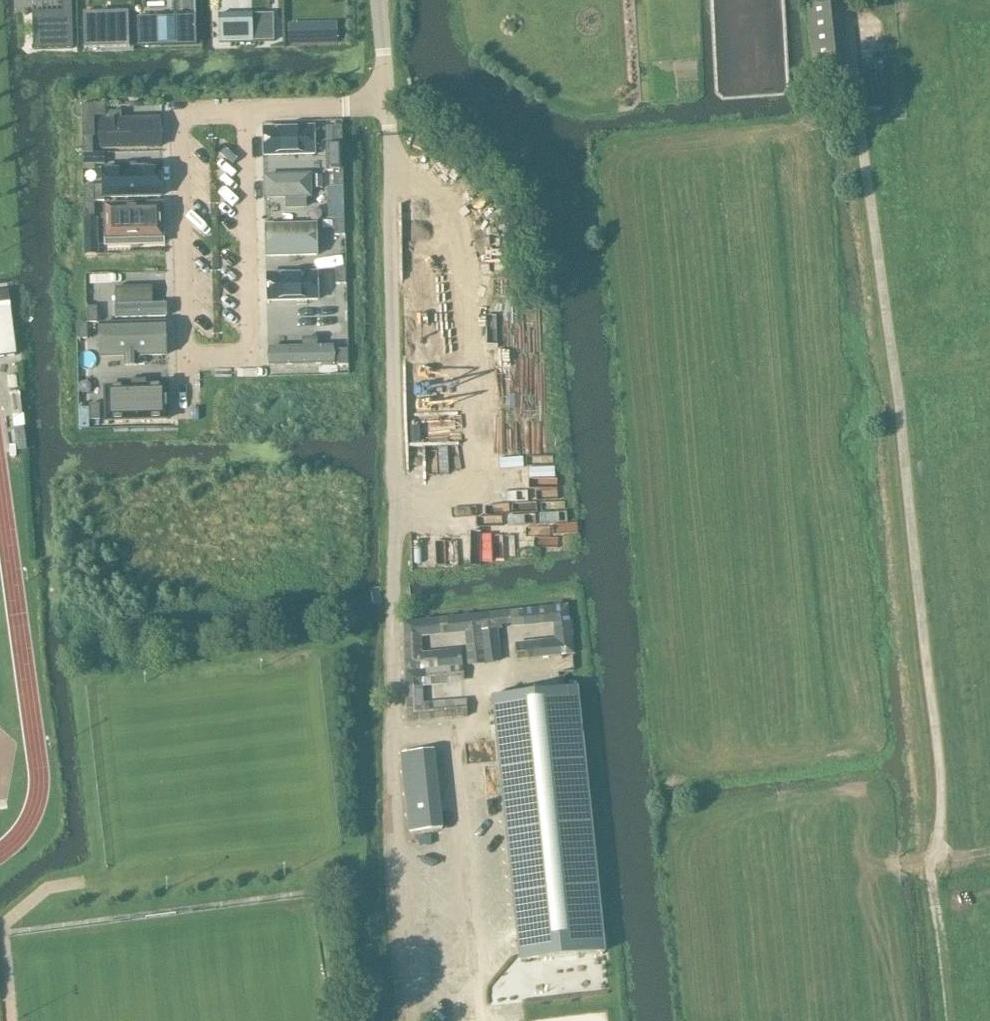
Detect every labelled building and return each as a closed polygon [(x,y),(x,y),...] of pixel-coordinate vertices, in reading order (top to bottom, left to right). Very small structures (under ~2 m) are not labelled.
[(32,12),(33,49),(73,48),(72,0),(61,0),(61,11),(32,12)] [(102,17),(84,18),(84,48),(103,47),(129,46),(128,10),(102,11),(102,17)] [(253,13),(218,14),(219,42),(275,40),(274,24),(253,25),(253,13)] [(196,15),(138,16),(138,45),(197,44),(196,15)] [(336,24),(289,25),(289,41),(337,40),(336,24)] [(158,118),(101,119),(102,149),(159,147),(158,118)] [(314,126),(263,128),(264,155),(315,154),(314,126)] [(342,126),(332,126),(332,142),(342,142),(342,126)] [(92,137),(82,137),(83,153),(93,153),(92,137)] [(342,143),(328,144),(328,170),(333,171),(343,170),(342,143)] [(104,153),(83,154),(84,169),(95,169),(95,165),(105,165),(104,153)] [(122,179),(116,179),(116,199),(143,199),(143,178),(134,178),(134,166),(122,166),(122,179)] [(343,170),(333,171),(333,187),(343,186),(343,170)] [(310,175),(265,176),(266,197),(311,196),(310,175)] [(84,186),(84,202),(94,201),(94,185),(84,186)] [(94,201),(84,202),(84,218),(94,217),(94,201)] [(162,203),(105,205),(106,238),(163,237),(162,203)] [(94,217),(84,218),(85,254),(99,254),(98,250),(98,217),(94,217)] [(344,219),(334,219),(335,235),(345,235),(344,219)] [(316,223),(266,225),(267,256),(317,255),(316,223)] [(346,268),(336,268),(336,284),(346,284),(346,268)] [(318,272),(267,273),(268,301),(318,299),(318,272)] [(151,286),(115,287),(116,318),(165,317),(165,303),(152,303),(151,286)] [(0,292),(0,304),(10,302),(9,290),(0,292)] [(0,308),(0,357),(16,354),(10,306),(0,308)] [(97,323),(97,307),(87,307),(87,323),(97,323)] [(87,339),(87,323),(77,323),(77,339),(87,339)] [(165,323),(101,324),(102,356),(125,356),(125,365),(138,365),(138,355),(166,355),(165,323)] [(304,347),(271,348),(271,364),(332,363),(332,347),(315,347),(315,338),(304,339),(304,347)] [(348,349),(338,349),(338,365),(348,365),(348,349)] [(16,375),(8,377),(9,389),(17,388),(16,375)] [(167,385),(105,386),(105,419),(168,418),(167,385)] [(20,391),(10,392),(13,416),(23,415),(20,391)] [(99,404),(89,404),(90,420),(100,420),(99,404)] [(24,425),(14,427),(18,451),(27,449),(24,425)] [(476,664),(502,661),(498,628),(552,623),(554,638),(514,642),(517,660),(574,654),(567,604),(565,604),(478,613),(403,621),(406,722),(467,717),(466,699),(423,702),(423,686),(465,682),(461,648),(422,652),(421,637),(465,632),(468,664),(476,664)] [(520,960),(604,951),(577,686),(492,695),(520,960)] [(402,753),(408,816),(410,832),(442,829),(434,750),(402,753)]
